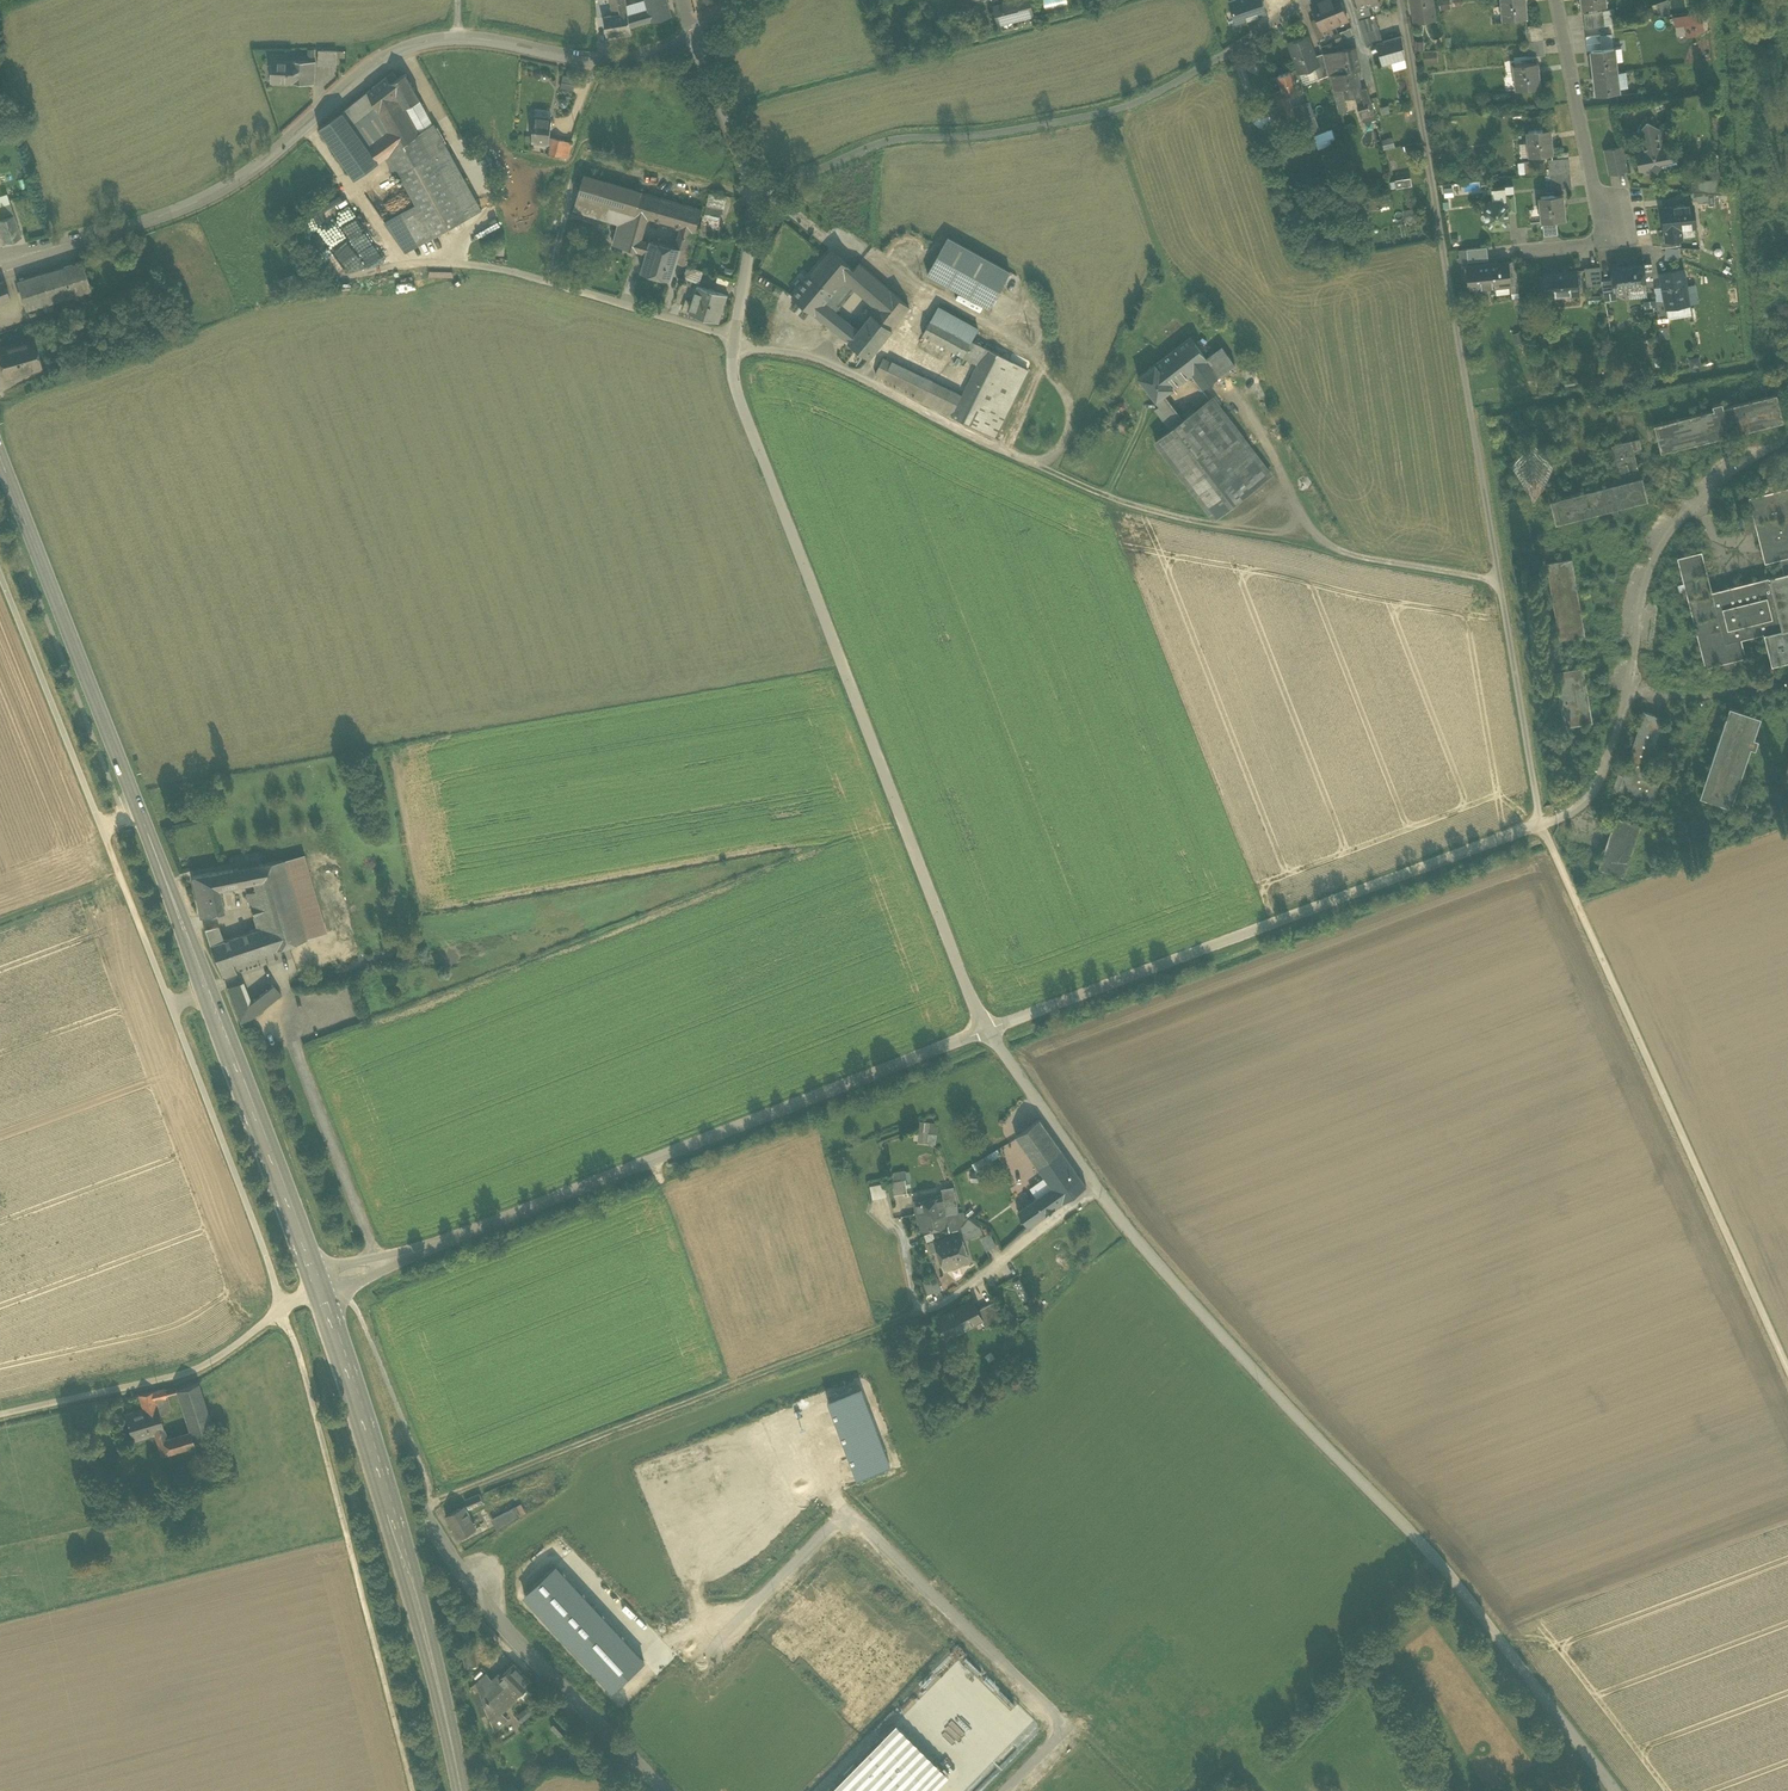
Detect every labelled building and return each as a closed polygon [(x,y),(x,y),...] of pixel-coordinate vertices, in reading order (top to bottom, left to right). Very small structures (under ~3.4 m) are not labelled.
[(620,14),(618,0),(612,0),(614,15),(620,14)] [(620,14),(628,13),(626,0),(618,0),(620,14)] [(649,10),(652,21),(672,15),(667,0),(646,0),(649,10)] [(993,6),(998,24),(1022,18),(1033,16),(1030,4),(1031,3),(1030,0),(1016,0),(993,6)] [(1229,1),(1236,22),(1266,12),(1262,0),(1232,0),(1229,1)] [(1335,25),(1324,0),(1322,0),(1321,0),(1311,5),(1317,19),(1322,30),(1323,30),(1335,25)] [(1335,25),(1347,19),(1339,0),(1324,0),(1335,25)] [(1416,18),(1433,16),(1433,15),(1431,0),(1413,0),(1415,18),(1416,18)] [(1440,10),(1451,9),(1450,0),(1439,0),(1440,10)] [(1504,20),(1526,17),(1524,0),(1502,0),(1504,20)] [(1583,8),(1605,5),(1605,0),(1582,0),(1583,8)] [(1659,17),(1670,15),(1668,0),(1666,0),(1656,4),(1659,17)] [(1382,13),(1379,2),(1372,4),(1375,15),(1382,13)] [(1375,15),(1372,4),(1358,7),(1356,8),(1359,19),(1375,15)] [(1614,9),(1602,10),(1604,26),(1616,24),(1614,9)] [(630,27),(652,21),(649,10),(628,16),(630,27)] [(1583,13),(1585,29),(1604,26),(1602,10),(1583,13)] [(631,32),(630,27),(628,16),(628,13),(620,14),(614,15),(604,17),(606,36),(631,32)] [(1699,13),(1683,16),(1685,25),(1695,24),(1701,23),(1699,13)] [(1367,46),(1379,42),(1382,41),(1375,15),(1359,19),(1367,46)] [(1675,27),(1685,25),(1683,16),(1673,17),(1675,27)] [(1310,21),(1317,37),(1325,34),(1323,30),(1322,30),(1317,19),(1310,21)] [(1525,25),(1527,41),(1544,40),(1542,24),(1525,25)] [(1695,24),(1685,25),(1687,37),(1697,36),(1695,24)] [(1350,28),(1339,32),(1342,39),(1353,34),(1350,28)] [(1334,34),(1336,41),(1342,39),(1339,32),(1334,34)] [(1613,47),(1611,33),(1600,35),(1601,42),(1602,49),(1612,48),(1613,47)] [(1586,36),(1587,43),(1601,42),(1600,35),(1586,36)] [(1298,68),(1299,72),(1314,67),(1318,66),(1315,56),(1307,36),(1288,43),(1295,61),(1298,68)] [(1402,36),(1382,41),(1379,42),(1385,63),(1391,61),(1405,57),(1402,36)] [(1545,54),(1544,40),(1527,41),(1528,56),(1545,54)] [(1424,42),(1415,41),(1415,50),(1424,51),(1424,42)] [(1587,43),(1587,50),(1591,50),(1602,49),(1601,42),(1587,43)] [(1328,75),(1331,75),(1357,70),(1358,70),(1360,70),(1356,47),(1323,54),(1328,75)] [(1591,50),(1594,75),(1617,72),(1615,61),(1614,61),(1612,48),(1602,49),(1591,50)] [(299,60),(314,60),(314,50),(299,49),(299,60)] [(318,65),(337,66),(337,52),(319,51),(318,65)] [(1437,51),(1424,52),(1425,63),(1438,62),(1437,51)] [(1314,67),(1318,79),(1328,75),(1323,54),(1323,53),(1315,56),(1318,66),(1314,67)] [(1407,66),(1405,57),(1391,61),(1393,71),(1407,66)] [(273,82),(315,85),(316,62),(274,60),(273,82)] [(1514,64),(1517,89),(1539,87),(1537,62),(1514,64)] [(1318,79),(1314,67),(1299,72),(1304,84),(1318,79)] [(1291,71),(1296,85),(1302,82),(1299,72),(1298,68),(1291,71)] [(1360,85),(1358,70),(1357,70),(1331,75),(1334,89),(1342,88),(1357,85),(1360,85)] [(1278,106),(1281,112),(1293,108),(1288,96),(1299,92),(1296,85),(1291,71),(1277,76),(1281,90),(1274,93),(1278,106)] [(1626,71),(1617,72),(1618,89),(1628,88),(1626,71)] [(387,76),(391,83),(398,79),(392,72),(387,76)] [(1618,89),(1617,72),(1594,75),(1596,93),(1609,92),(1608,91),(1618,89)] [(391,83),(405,108),(420,99),(420,98),(419,98),(406,75),(407,75),(406,74),(398,79),(391,83)] [(387,76),(367,92),(375,106),(389,131),(382,137),(393,153),(419,134),(405,108),(391,83),(387,76)] [(561,89),(574,91),(576,78),(563,76),(561,89)] [(1359,90),(1357,85),(1342,88),(1345,99),(1361,96),(1359,90)] [(1368,104),(1368,105),(1372,104),(1367,87),(1359,90),(1361,96),(1364,105),(1368,104)] [(1334,89),(1340,113),(1348,111),(1345,99),(1342,88),(1334,89)] [(342,111),(352,125),(375,106),(367,92),(342,111)] [(1617,94),(1618,103),(1638,100),(1637,92),(1617,94)] [(434,124),(420,99),(405,108),(419,134),(434,124)] [(1293,119),(1298,132),(1318,125),(1310,102),(1293,108),(1296,118),(1293,119)] [(1357,107),(1359,113),(1374,108),(1372,104),(1368,105),(1368,104),(1364,105),(1357,107)] [(1389,105),(1380,107),(1382,114),(1390,112),(1389,105)] [(1268,110),(1274,125),(1293,119),(1296,118),(1293,108),(1281,112),(1278,106),(1268,110)] [(1257,132),(1274,125),(1268,110),(1252,116),(1257,132)] [(386,158),(375,142),(368,147),(352,125),(342,111),(319,128),(355,180),(386,158)] [(1364,121),(1364,123),(1376,120),(1375,118),(1375,114),(1362,117),(1363,121),(1364,121)] [(532,144),(549,145),(551,118),(535,116),(533,137),(532,143),(532,144)] [(1653,167),(1657,170),(1660,166),(1663,165),(1663,169),(1677,166),(1675,153),(1669,154),(1667,146),(1661,148),(1659,140),(1662,135),(1661,131),(1644,119),(1640,126),(1642,128),(1637,136),(1638,140),(1643,143),(1644,151),(1638,152),(1641,170),(1653,167)] [(419,134),(432,156),(447,147),(434,124),(419,134)] [(1318,125),(1298,132),(1299,136),(1319,129),(1318,125)] [(1529,142),(1530,156),(1552,154),(1550,128),(1527,130),(1529,142)] [(1331,129),(1312,136),(1318,150),(1337,143),(1331,129)] [(418,245),(466,218),(432,156),(419,134),(393,153),(386,158),(394,172),(400,174),(416,205),(401,213),(418,245)] [(1393,136),(1382,139),(1385,149),(1396,146),(1393,136)] [(382,137),(375,142),(386,158),(393,153),(382,137)] [(572,144),(564,142),(554,140),(550,155),(561,157),(568,159),(572,144)] [(1521,157),(1530,156),(1529,142),(1519,143),(1521,157)] [(447,147),(432,156),(466,218),(482,210),(447,147)] [(1605,150),(1610,174),(1626,170),(1621,147),(1605,150)] [(1548,159),(1550,174),(1570,172),(1569,157),(1548,159)] [(1572,187),(1570,172),(1550,174),(1551,189),(1572,187)] [(619,224),(631,228),(642,192),(585,175),(574,211),(619,224)] [(1411,177),(1395,180),(1396,188),(1412,186),(1411,177)] [(1727,177),(1706,179),(1708,193),(1714,193),(1729,194),(1727,177)] [(1690,192),(1708,193),(1706,179),(1689,181),(1690,192)] [(1505,189),(1506,195),(1514,195),(1513,186),(1505,187),(1505,189)] [(1453,188),(1444,188),(1444,198),(1454,197),(1453,188)] [(1506,195),(1505,189),(1491,190),(1492,201),(1501,200),(1504,203),(1506,200),(1506,195)] [(641,239),(648,217),(654,195),(642,192),(631,228),(632,228),(626,249),(637,252),(641,239)] [(705,210),(722,214),(727,195),(710,192),(705,210)] [(1697,199),(1698,203),(1703,202),(1709,202),(1708,193),(1690,192),(1691,200),(1697,199)] [(0,206),(10,203),(7,194),(0,196),(0,206)] [(1540,196),(1542,221),(1557,220),(1565,219),(1562,194),(1540,196)] [(648,217),(683,227),(695,231),(696,231),(702,210),(654,195),(648,217)] [(1507,206),(1508,212),(1516,211),(1514,195),(1506,195),(1506,200),(1504,203),(1507,206)] [(1352,210),(1350,200),(1340,201),(1342,212),(1352,210)] [(1484,208),(1484,212),(1482,213),(1481,215),(1480,216),(1481,218),(1482,219),(1485,220),(1485,224),(1492,229),(1504,228),(1509,221),(1508,212),(1507,206),(1504,203),(1501,200),(1492,201),(1489,202),(1484,208)] [(14,215),(10,203),(0,206),(0,219),(14,215)] [(1665,230),(1666,239),(1680,238),(1682,238),(1682,236),(1681,228),(1694,226),(1695,227),(1693,203),(1692,203),(1692,205),(1663,208),(1663,206),(1662,207),(1664,230),(1665,230)] [(1415,222),(1413,208),(1405,209),(1407,223),(1415,222)] [(722,214),(705,210),(699,234),(716,238),(722,214)] [(418,245),(401,213),(384,222),(405,252),(418,245)] [(14,215),(0,219),(0,231),(3,241),(21,235),(14,215)] [(1542,221),(1544,235),(1558,234),(1557,220),(1542,221)] [(631,228),(619,224),(613,245),(626,249),(632,228),(631,228)] [(1681,228),(1682,236),(1695,235),(1695,227),(1694,226),(1681,228)] [(685,265),(695,231),(683,227),(676,248),(680,249),(676,262),(685,265)] [(928,274),(990,309),(1010,272),(948,237),(928,274)] [(650,242),(641,239),(637,252),(647,255),(650,242)] [(642,271),(671,280),(676,262),(680,249),(676,248),(651,241),(650,242),(647,255),(642,271)] [(1466,248),(1468,261),(1487,259),(1485,246),(1466,248)] [(1679,247),(1665,246),(1664,259),(1678,260),(1679,247)] [(491,254),(501,255),(502,248),(492,247),(491,254)] [(1468,261),(1466,248),(1458,249),(1459,262),(1468,261)] [(810,275),(833,293),(844,281),(853,269),(831,250),(810,275)] [(1477,264),(1477,265),(1479,287),(1479,288),(1480,288),(1480,287),(1495,285),(1509,284),(1509,285),(1510,285),(1508,261),(1507,261),(1507,262),(1478,265),(1478,264),(1477,264)] [(1514,261),(1508,261),(1510,285),(1511,292),(1518,291),(1514,261)] [(82,262),(65,267),(73,296),(91,290),(82,262)] [(1645,286),(1645,287),(1654,286),(1651,262),(1643,263),(1643,264),(1645,286)] [(853,269),(844,281),(855,290),(876,309),(863,325),(883,340),(909,307),(907,305),(859,263),(853,269)] [(1613,277),(1614,289),(1615,289),(1627,288),(1645,286),(1643,264),(1612,267),(1613,277)] [(1471,288),(1479,287),(1477,265),(1468,266),(1468,265),(1467,265),(1470,289),(1471,289),(1471,288)] [(704,270),(687,266),(682,279),(699,283),(704,270)] [(18,282),(26,310),(46,304),(73,296),(65,267),(18,282)] [(1602,284),(1601,279),(1600,267),(1585,269),(1586,286),(1602,284)] [(1664,300),(1666,308),(1688,304),(1685,286),(1686,286),(1683,269),(1660,273),(1662,286),(1664,300)] [(1544,273),(1547,297),(1578,294),(1575,270),(1544,273)] [(792,296),(815,315),(824,304),(833,293),(810,275),(792,296)] [(1613,277),(1601,279),(1603,293),(1604,292),(1615,291),(1615,289),(1614,289),(1613,277)] [(10,299),(3,281),(0,282),(0,303),(10,299)] [(836,313),(855,290),(844,281),(833,293),(824,304),(836,313)] [(1509,284),(1495,285),(1496,294),(1510,293),(1509,285),(1509,284)] [(1685,286),(1688,304),(1691,304),(1699,302),(1696,284),(1686,286),(1685,286)] [(689,313),(720,323),(728,295),(698,285),(689,313)] [(1645,286),(1627,288),(1628,297),(1646,295),(1645,287),(1645,286)] [(1664,300),(1662,286),(1654,287),(1656,302),(1664,300)] [(1615,291),(1604,292),(1605,301),(1616,299),(1615,291)] [(1603,302),(1602,294),(1588,295),(1588,303),(1603,302)] [(1656,302),(1658,319),(1668,318),(1666,308),(1664,300),(1656,302)] [(48,309),(46,304),(26,310),(28,316),(48,309)] [(815,315),(830,327),(839,316),(836,313),(824,304),(815,315)] [(1688,304),(1666,308),(1668,318),(1668,319),(1693,315),(1691,304),(1688,304)] [(931,319),(972,341),(978,329),(938,307),(931,319)] [(846,321),(839,316),(830,327),(837,332),(846,321)] [(923,335),(963,357),(972,341),(931,319),(923,335)] [(849,342),(869,358),(883,340),(863,325),(858,332),(846,321),(837,332),(849,342)] [(1669,326),(1658,328),(1659,339),(1670,338),(1669,326)] [(1526,340),(1522,330),(1512,334),(1516,344),(1526,340)] [(1202,389),(1219,376),(1207,359),(1191,336),(1161,358),(1168,367),(1167,368),(1167,369),(1166,370),(1169,373),(1167,374),(1176,385),(1191,374),(1202,389)] [(7,377),(7,376),(38,366),(29,339),(0,349),(0,357),(7,377)] [(963,357),(978,365),(986,348),(972,341),(963,357)] [(1009,360),(986,348),(978,365),(961,396),(952,417),(975,428),(1009,360)] [(1222,348),(1207,359),(1219,376),(1234,365),(1222,348)] [(1690,369),(1701,367),(1699,357),(1688,359),(1690,369)] [(875,374),(884,378),(892,362),(883,358),(875,374)] [(1138,377),(1156,401),(1164,395),(1176,385),(1167,374),(1169,373),(1166,370),(1167,369),(1167,368),(1168,367),(1161,358),(1138,377)] [(1028,369),(1009,360),(975,428),(994,437),(1028,369)] [(915,394),(925,398),(933,383),(892,362),(884,378),(915,394)] [(1633,366),(1618,367),(1619,380),(1633,379),(1633,366)] [(961,396),(933,383),(925,398),(923,403),(952,417),(961,396)] [(1654,424),(1661,452),(1783,420),(1776,393),(1723,407),(1722,402),(1712,404),(1713,409),(1654,424)] [(913,398),(923,403),(925,398),(915,394),(913,398)] [(1155,409),(1171,430),(1183,420),(1164,395),(1156,401),(1159,406),(1155,409)] [(1155,441),(1213,517),(1270,474),(1212,398),(1183,420),(1171,430),(1155,441)] [(1514,462),(1542,482),(1555,460),(1581,433),(1568,422),(1541,451),(1528,441),(1514,462)] [(1639,438),(1631,440),(1634,450),(1643,448),(1639,438)] [(1550,500),(1555,523),(1648,499),(1642,476),(1640,477),(1634,450),(1631,440),(1611,445),(1621,482),(1550,500)] [(1771,664),(1787,660),(1787,487),(1748,497),(1765,562),(1780,558),(1783,572),(1768,576),(1768,577),(1712,591),(1702,551),(1677,557),(1705,667),(1745,657),(1741,639),(1763,633),(1771,664)] [(1546,563),(1559,640),(1585,635),(1572,559),(1546,563)] [(1555,672),(1564,727),(1592,722),(1583,667),(1555,672)] [(1700,796),(1731,807),(1751,747),(1755,749),(1758,739),(1754,738),(1761,717),(1729,707),(1700,796)] [(1618,790),(1653,801),(1660,782),(1644,776),(1664,718),(1644,712),(1623,774),(1618,772),(1613,788),(1618,789),(1618,790)] [(1598,868),(1624,877),(1641,825),(1615,817),(1598,868)] [(305,854),(284,860),(307,939),(327,932),(305,854)] [(253,882),(256,890),(263,888),(273,923),(266,927),(274,950),(307,939),(284,860),(256,865),(261,880),(253,882)] [(256,865),(233,869),(236,886),(253,882),(261,880),(256,865)] [(234,886),(236,886),(233,869),(192,876),(200,917),(200,916),(212,914),(224,912),(220,889),(227,887),(227,890),(234,889),(234,886)] [(219,943),(214,923),(202,926),(205,944),(205,945),(208,948),(211,947),(223,979),(236,974),(232,964),(274,950),(266,927),(273,923),(263,888),(256,890),(247,893),(258,930),(219,943)] [(200,916),(202,926),(214,923),(212,914),(200,916)] [(242,1026),(256,1015),(248,1005),(248,1004),(240,983),(227,988),(242,1026)] [(248,1005),(256,1015),(281,994),(273,984),(248,1004),(248,1005)] [(1038,1166),(1061,1150),(1039,1119),(1016,1135),(1038,1166)] [(920,1120),(919,1130),(928,1131),(928,1133),(937,1134),(935,1122),(920,1120)] [(927,1143),(928,1133),(928,1131),(919,1130),(918,1142),(927,1143)] [(937,1134),(928,1133),(927,1143),(936,1144),(937,1134)] [(998,1148),(972,1163),(975,1170),(1001,1155),(998,1148)] [(1061,1150),(1038,1166),(1045,1177),(1052,1187),(1063,1202),(1086,1185),(1061,1150)] [(905,1179),(906,1181),(907,1181),(906,1170),(894,1171),(892,1180),(905,1179)] [(982,1171),(972,1171),(972,1181),(982,1181),(982,1171)] [(1030,1187),(1037,1197),(1052,1187),(1045,1177),(1030,1187)] [(905,1179),(892,1180),(893,1185),(894,1194),(907,1193),(906,1181),(905,1179)] [(884,1182),(870,1185),(873,1198),(887,1195),(884,1182)] [(942,1189),(943,1196),(945,1206),(957,1204),(954,1186),(942,1189)] [(1018,1211),(1028,1226),(1063,1202),(1052,1187),(1037,1197),(1018,1211)] [(915,1201),(917,1213),(925,1212),(925,1214),(932,1212),(933,1217),(947,1214),(946,1211),(945,1206),(943,1196),(915,1201)] [(963,1211),(947,1214),(949,1224),(950,1231),(958,1229),(968,1216),(963,1211)] [(928,1228),(949,1224),(947,1214),(933,1217),(932,1212),(925,1214),(925,1212),(917,1213),(920,1230),(928,1228)] [(959,1230),(960,1230),(963,1240),(968,1239),(979,1235),(983,1233),(980,1227),(975,1223),(969,1218),(964,1224),(964,1225),(961,1227),(959,1228),(959,1230)] [(970,1262),(963,1240),(960,1230),(959,1231),(960,1232),(927,1243),(931,1253),(938,1251),(945,1270),(970,1262)] [(997,1243),(990,1231),(979,1238),(987,1250),(997,1243)] [(923,1281),(928,1294),(941,1289),(936,1276),(923,1281)] [(1013,1281),(1017,1291),(1024,1287),(1020,1278),(1013,1281)] [(1029,1298),(1024,1287),(1017,1291),(1023,1301),(1029,1298)] [(940,1317),(949,1333),(972,1322),(971,1319),(980,1313),(979,1310),(976,1306),(971,1297),(961,1302),(963,1305),(940,1317)] [(1036,1309),(1032,1300),(1024,1304),(1029,1313),(1036,1309)] [(963,1305),(961,1302),(935,1317),(947,1340),(984,1320),(980,1313),(971,1319),(972,1322),(949,1333),(940,1317),(963,1305)] [(984,1320),(987,1326),(1003,1319),(995,1302),(979,1310),(980,1313),(984,1320)] [(1014,1315),(1007,1309),(1002,1316),(1009,1321),(1014,1315)] [(926,1366),(929,1373),(941,1368),(938,1360),(926,1366)] [(191,1429),(192,1432),(212,1426),(198,1383),(176,1390),(189,1430),(191,1429)] [(861,1387),(827,1400),(857,1478),(891,1466),(861,1387)] [(155,1435),(161,1454),(175,1451),(171,1435),(166,1437),(157,1399),(167,1397),(165,1388),(138,1395),(142,1408),(139,1409),(146,1437),(155,1435)] [(125,1412),(132,1441),(146,1437),(139,1409),(125,1412)] [(189,1430),(171,1435),(175,1451),(196,1446),(192,1432),(191,1429),(189,1430)] [(480,1492),(466,1498),(470,1508),(484,1503),(480,1492)] [(477,1529),(471,1515),(466,1505),(446,1515),(458,1538),(477,1529)] [(517,1507),(508,1512),(513,1520),(521,1515),(517,1507)] [(499,1528),(513,1520),(508,1512),(494,1519),(499,1528)] [(556,1566),(525,1595),(613,1690),(644,1660),(556,1566)] [(1398,1622),(1404,1630),(1426,1613),(1421,1605),(1398,1622)] [(786,1612),(769,1629),(779,1639),(796,1622),(786,1612)] [(1434,1622),(1411,1640),(1417,1647),(1440,1630),(1434,1622)] [(1448,1641),(1425,1658),(1431,1666),(1454,1649),(1448,1641)] [(461,1648),(465,1668),(478,1665),(474,1645),(461,1648)] [(1462,1659),(1439,1677),(1445,1684),(1468,1667),(1462,1659)] [(488,1713),(495,1732),(508,1719),(500,1711),(521,1693),(528,1686),(531,1682),(514,1664),(502,1675),(499,1672),(495,1676),(496,1676),(493,1679),(487,1673),(476,1683),(479,1690),(488,1713)] [(1475,1677),(1453,1694),(1459,1702),(1481,1684),(1475,1677)] [(532,1691),(528,1686),(521,1693),(525,1697),(532,1691)] [(488,1713),(479,1690),(472,1693),(481,1716),(488,1713)] [(1489,1694),(1466,1712),(1472,1719),(1495,1702),(1489,1694)] [(518,1715),(522,1720),(535,1709),(531,1704),(518,1715)] [(1502,1712),(1480,1729),(1485,1737),(1508,1719),(1502,1712)] [(560,1738),(564,1734),(554,1723),(550,1727),(560,1738)] [(881,1738),(923,1779),(912,1790),(932,1790),(948,1775),(896,1723),(881,1738)] [(1515,1729),(1493,1747),(1499,1754),(1521,1737),(1515,1729)] [(923,1779),(881,1738),(829,1790),(912,1790),(923,1779)] [(1529,1747),(1506,1764),(1512,1771),(1535,1754),(1529,1747)]
